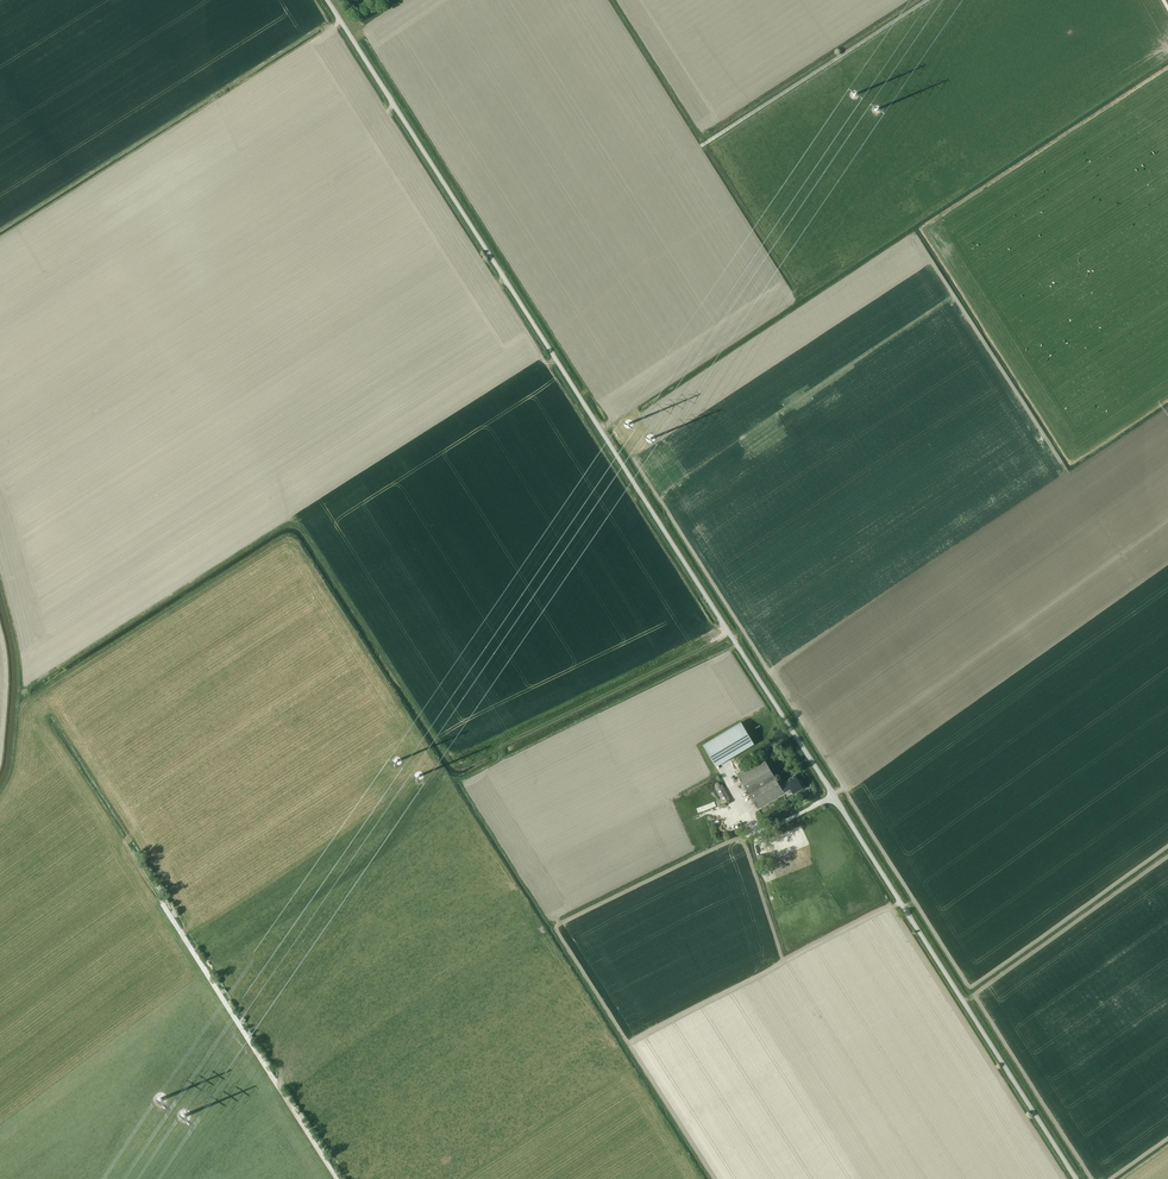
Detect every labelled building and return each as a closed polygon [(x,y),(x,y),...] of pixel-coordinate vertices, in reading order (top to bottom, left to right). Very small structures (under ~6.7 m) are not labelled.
[(703,745),(716,766),(753,744),(740,723),(703,745)] [(757,809),(784,793),(764,759),(737,775),(757,809)] [(801,788),(799,784),(800,783),(798,780),(795,775),(786,781),(787,783),(781,786),(784,792),(790,789),(793,793),(801,788)] [(715,788),(724,803),(730,800),(722,784),(715,788)]
